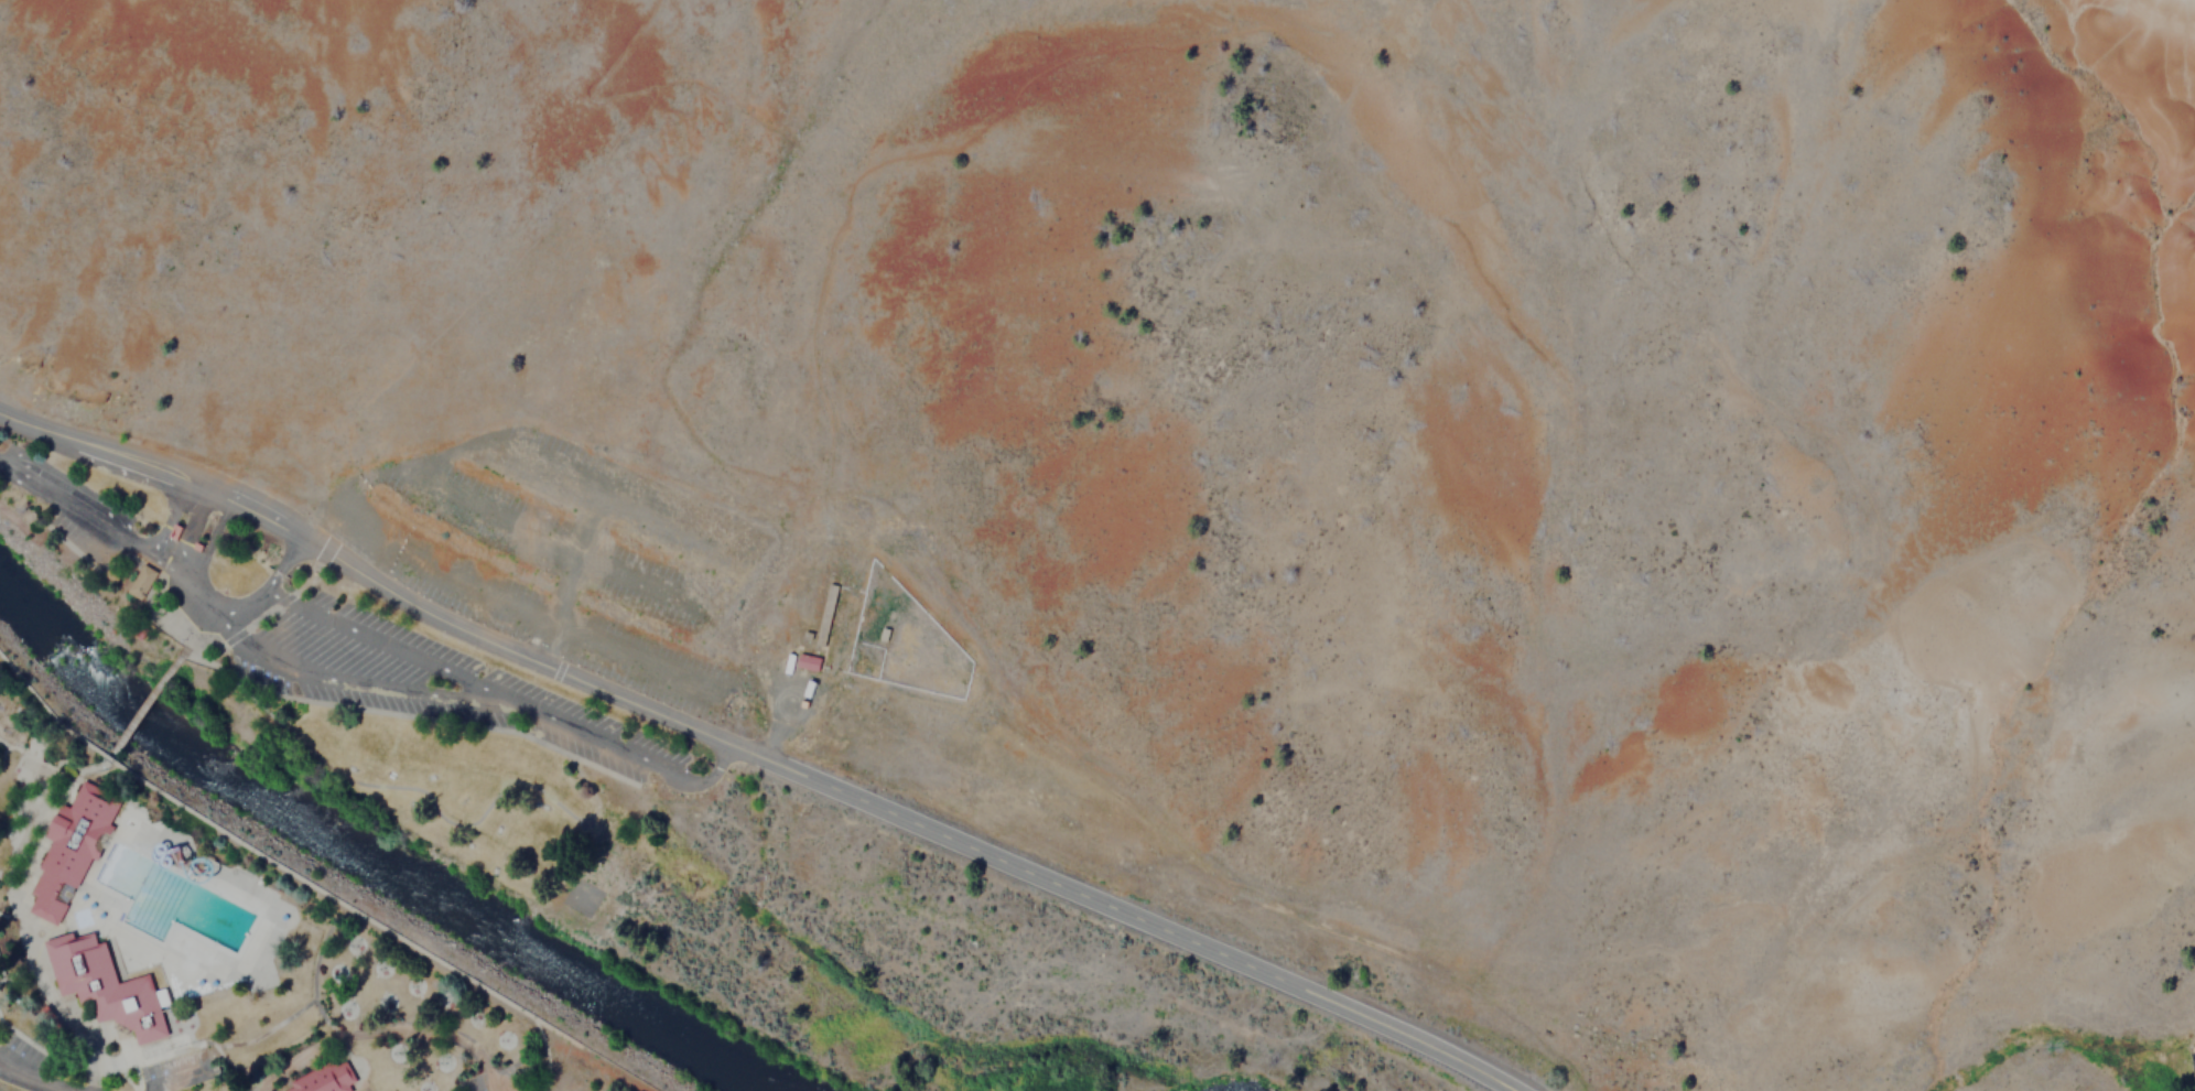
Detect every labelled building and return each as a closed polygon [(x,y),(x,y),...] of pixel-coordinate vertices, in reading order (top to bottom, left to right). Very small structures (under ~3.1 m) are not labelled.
[(173,523),(182,528),(174,541),(166,538),(173,523)] [(826,584),(835,586),(823,646),(813,644),(826,584)] [(798,653),(819,659),(815,673),(794,668),(798,653)] [(83,780),(120,800),(108,824),(113,828),(97,863),(90,860),(60,920),(56,926),(28,912),(35,898),(29,894),(31,875),(47,844),(42,836),(58,806),(67,809),(83,780)] [(42,941),(64,936),(69,935),(72,939),(91,935),(95,946),(102,944),(117,984),(148,974),(167,1036),(137,1046),(130,1029),(116,1033),(111,1019),(95,1024),(89,1005),(78,1008),(72,986),(57,991),(42,941)] [(348,1085),(351,1090),(280,1090),(279,1088),(332,1058),(335,1063),(343,1059),(355,1081),(348,1085)]
